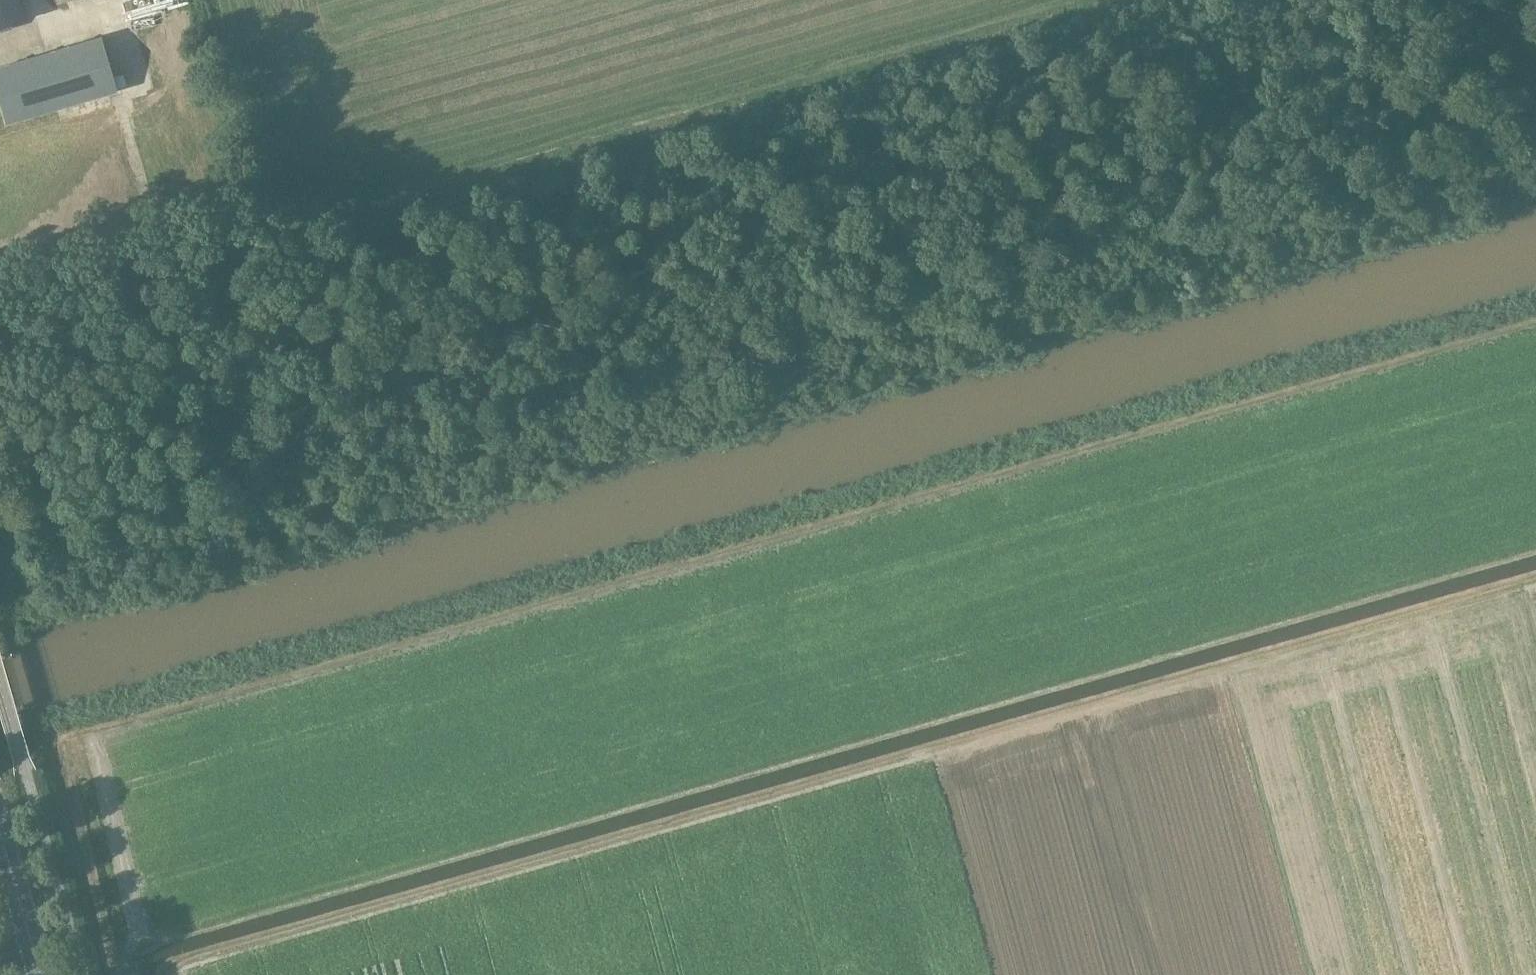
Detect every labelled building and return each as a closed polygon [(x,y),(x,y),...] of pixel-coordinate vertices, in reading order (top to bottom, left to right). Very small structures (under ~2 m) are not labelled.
[(25,18),(20,0),(0,0),(0,25),(25,18)] [(0,67),(0,106),(5,124),(110,94),(94,39),(0,67)]
